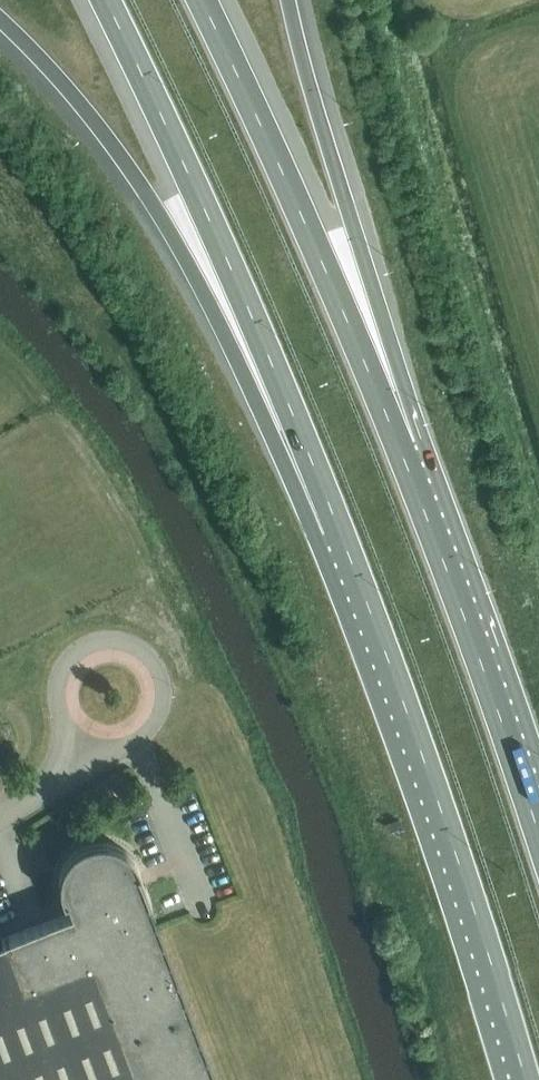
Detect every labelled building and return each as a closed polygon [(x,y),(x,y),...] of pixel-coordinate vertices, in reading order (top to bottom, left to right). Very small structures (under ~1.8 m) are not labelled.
[(148,900),(151,899),(139,867),(132,858),(122,851),(111,847),(99,846),(88,848),(78,854),(69,862),(63,873),(61,884),(61,896),(68,912),(0,938),(0,1079),(216,1079),(148,900)]
